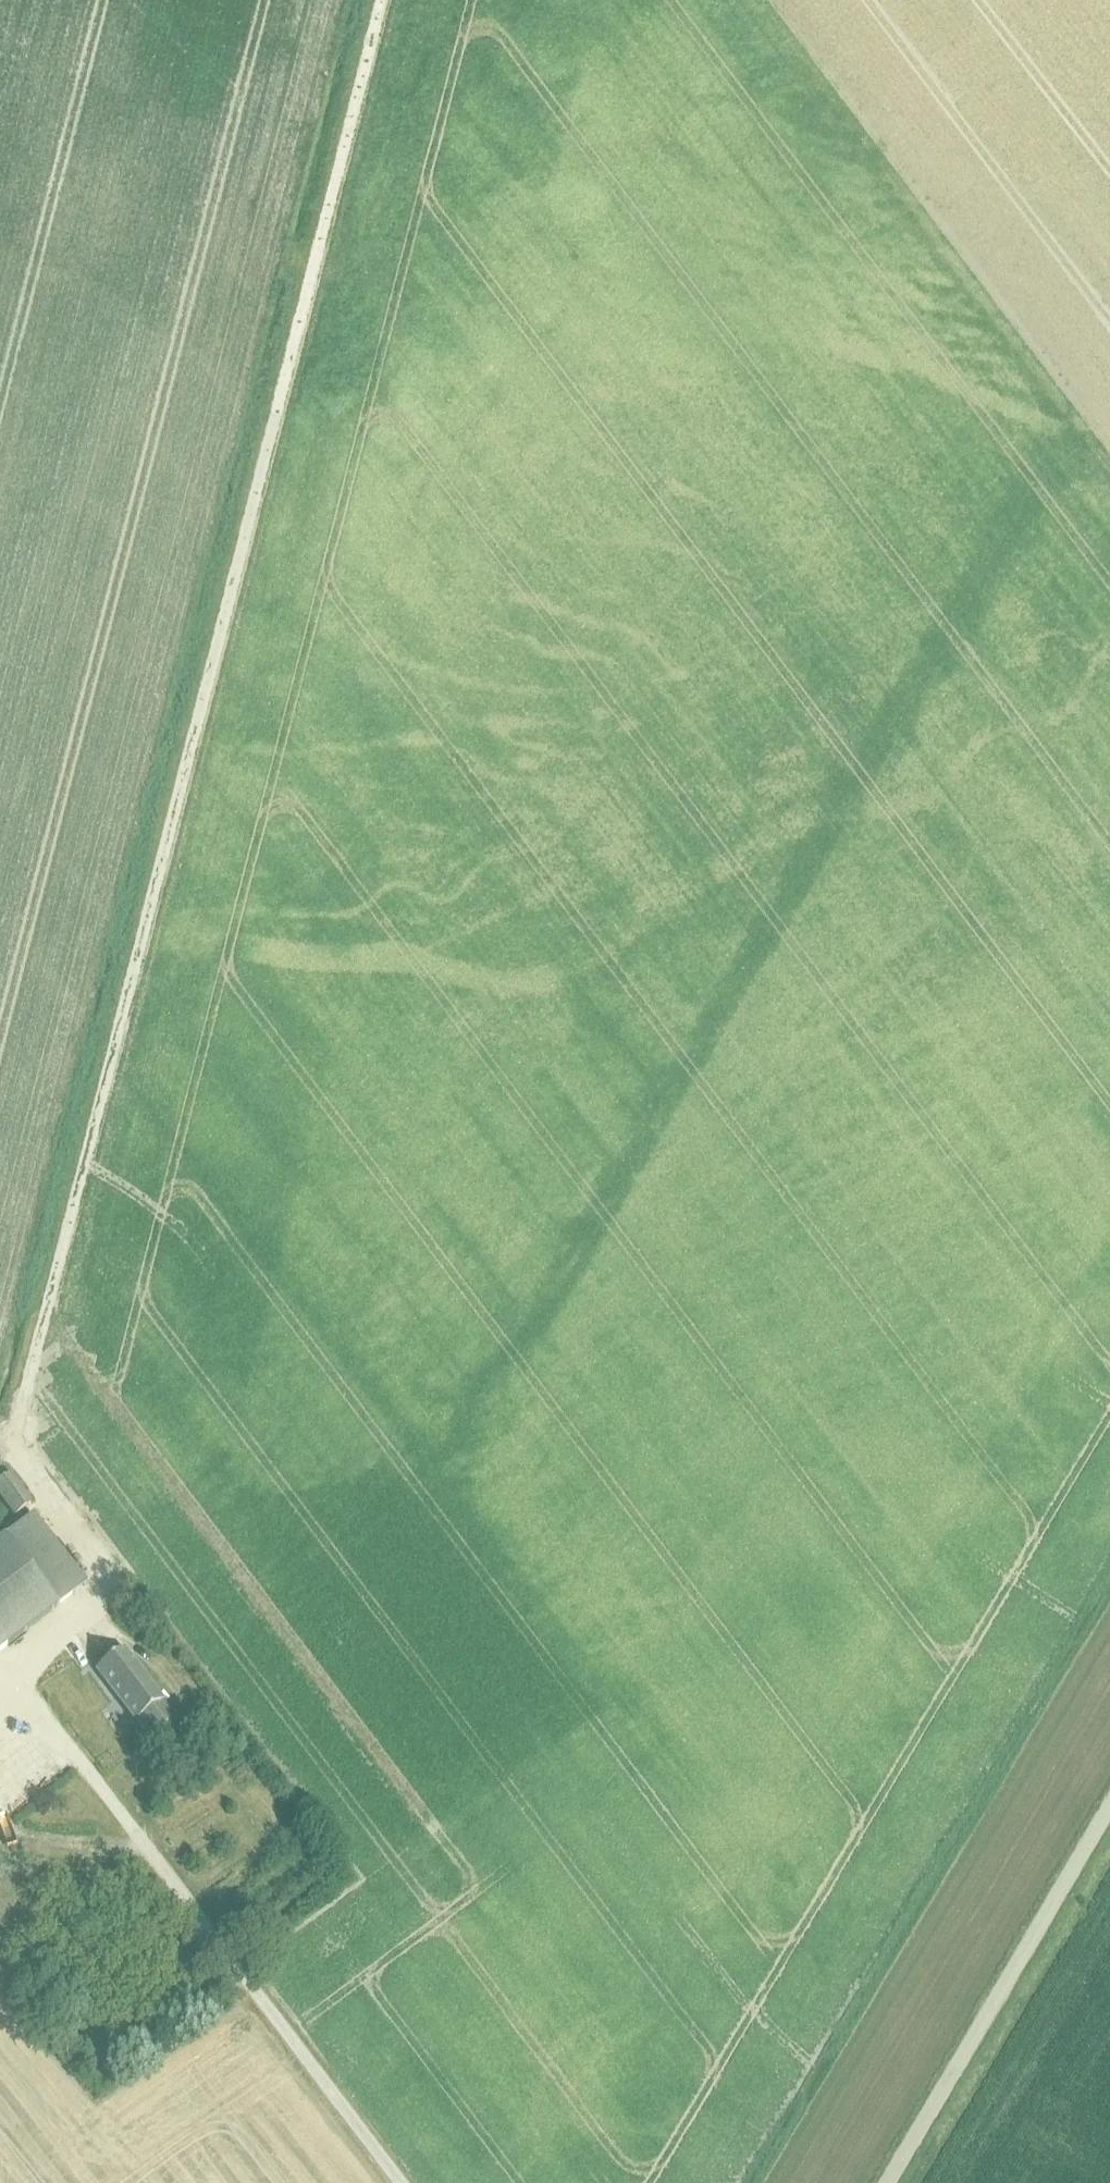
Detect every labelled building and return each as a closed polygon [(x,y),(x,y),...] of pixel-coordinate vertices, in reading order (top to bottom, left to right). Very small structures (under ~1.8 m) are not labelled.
[(15,1516),(31,1504),(10,1476),(0,1483),(0,1496),(15,1516)] [(33,1516),(0,1541),(0,1651),(87,1585),(33,1516)] [(138,1722),(152,1740),(177,1721),(163,1703),(124,1651),(97,1670),(137,1722),(138,1722)] [(0,1885),(0,1907),(10,1903),(2,1884),(0,1885)]
